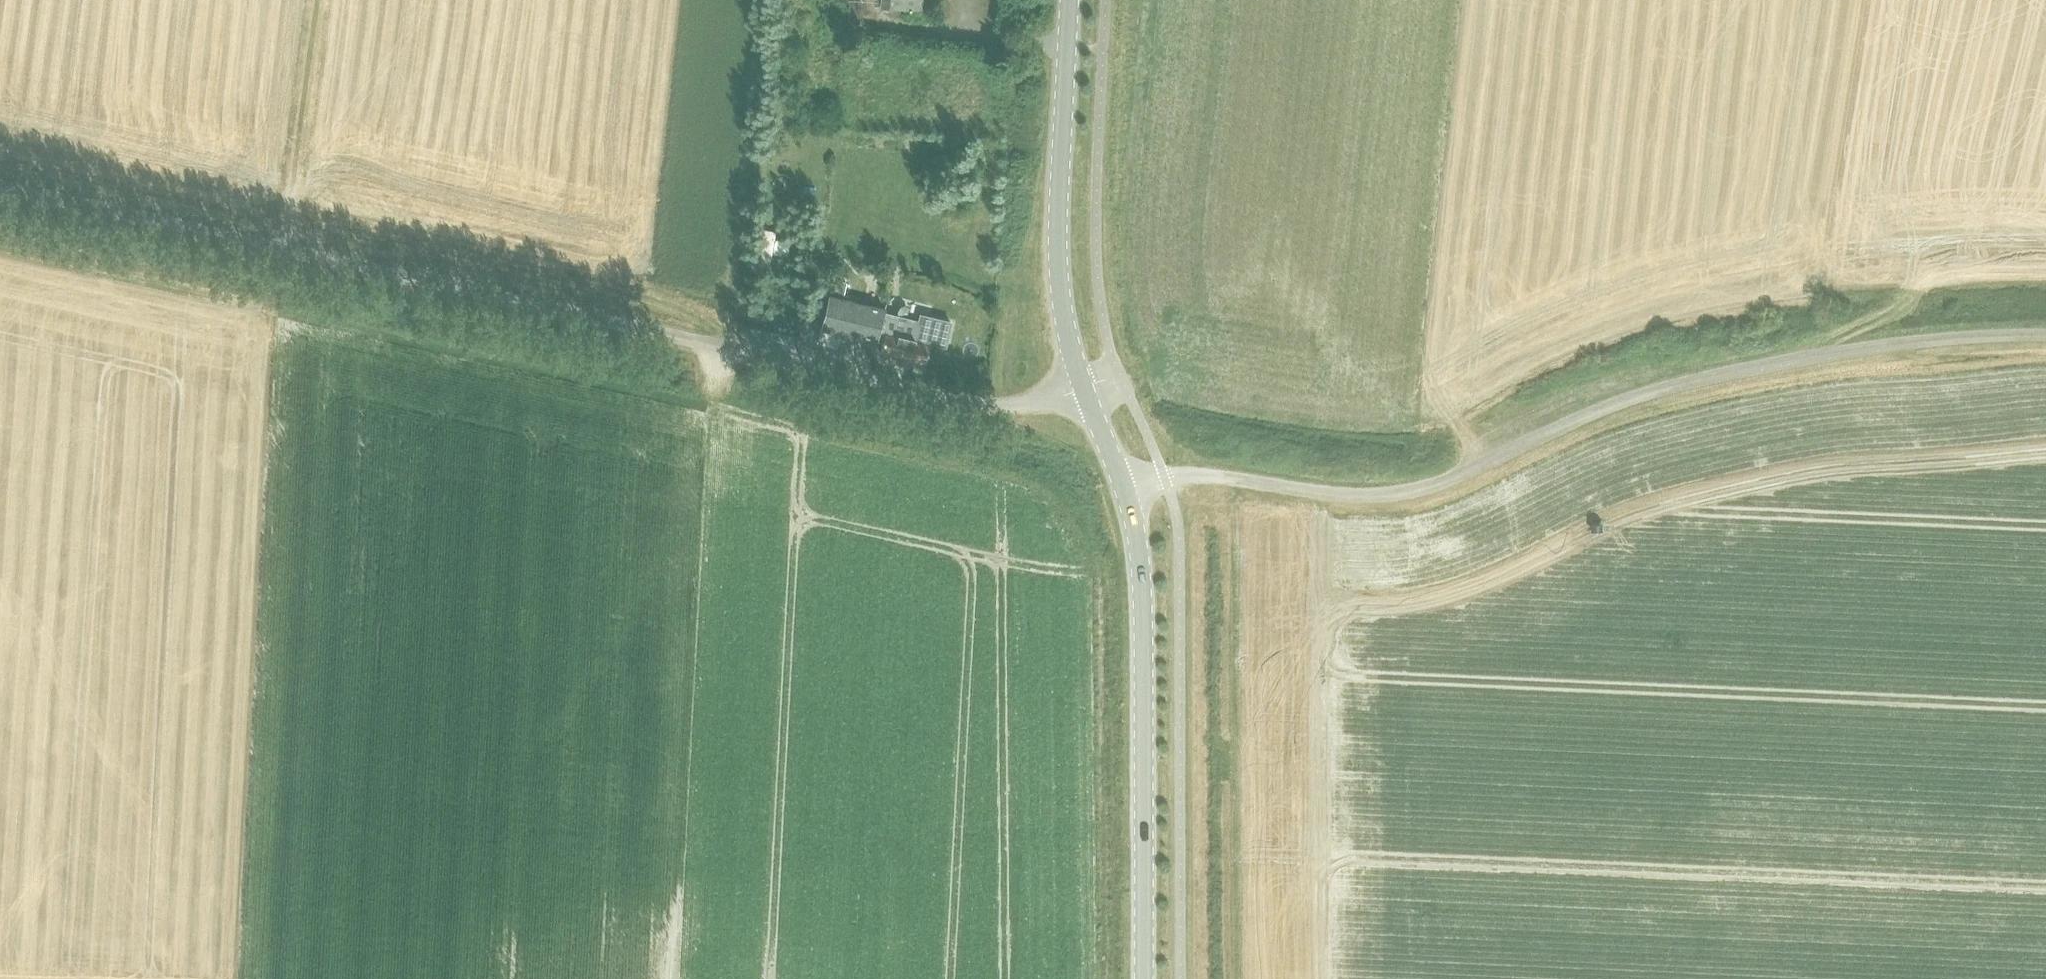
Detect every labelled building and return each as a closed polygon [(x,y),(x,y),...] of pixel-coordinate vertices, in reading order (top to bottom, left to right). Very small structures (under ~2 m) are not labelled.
[(882,6),(923,9),(923,0),(883,0),(882,6)] [(830,295),(821,327),(843,332),(876,341),(878,335),(884,310),(885,309),(851,300),(842,298),(830,295)] [(884,310),(878,335),(884,337),(880,351),(923,362),(929,340),(943,344),(950,318),(917,311),(916,317),(884,310)]
